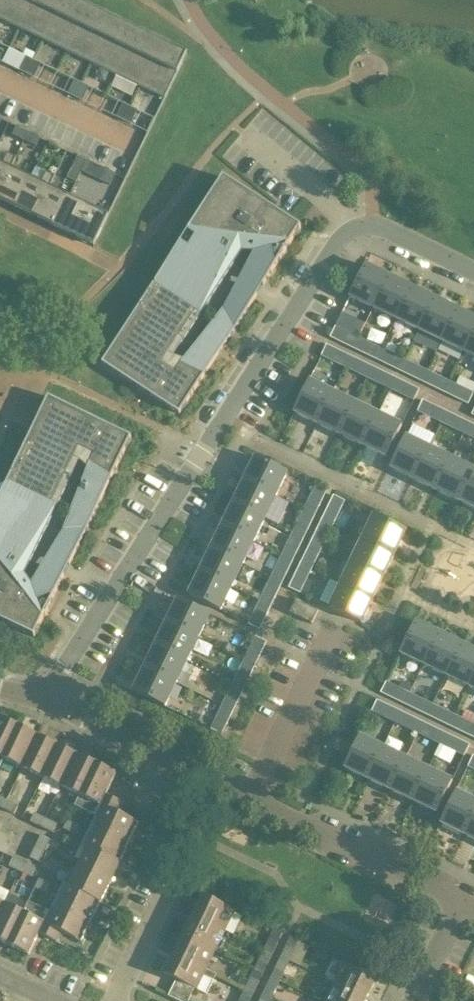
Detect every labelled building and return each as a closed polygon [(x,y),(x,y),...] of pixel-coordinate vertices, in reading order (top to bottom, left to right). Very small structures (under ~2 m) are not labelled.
[(0,7),(0,20),(19,29),(33,0),(3,0),(0,7)] [(62,0),(33,0),(19,29),(43,41),(63,0),(62,0)] [(87,12),(63,0),(43,41),(67,52),(87,12)] [(91,64),(111,23),(87,12),(67,52),(91,64)] [(135,35),(111,23),(91,64),(115,76),(135,35)] [(159,47),(135,35),(115,76),(140,87),(159,47)] [(164,99),(184,59),(159,47),(140,87),(164,99)] [(33,61),(26,57),(20,70),(27,74),(33,61)] [(34,77),(41,64),(33,61),(27,74),(34,77)] [(75,97),(82,84),(74,81),(68,94),(75,97)] [(89,88),(82,84),(75,97),(83,101),(89,88)] [(124,120),(130,107),(123,104),(116,117),(124,120)] [(137,111),(130,107),(124,120),(131,124),(137,111)] [(16,127),(12,135),(24,141),(28,133),(16,127)] [(40,138),(28,133),(24,141),(36,147),(40,138)] [(79,157),(67,151),(63,160),(75,166),(79,157)] [(11,168),(17,157),(7,153),(2,164),(0,163),(0,191),(11,168)] [(106,170),(94,164),(89,173),(101,178),(106,170)] [(11,168),(0,191),(0,201),(16,208),(30,178),(11,168)] [(30,178),(16,208),(35,218),(50,187),(55,176),(46,171),(40,182),(30,178)] [(103,365),(180,416),(219,357),(303,230),(226,180),(103,365)] [(54,227),(69,196),(50,187),(35,218),(54,227)] [(108,215),(69,196),(54,227),(94,246),(108,215)] [(373,307),(388,276),(365,265),(350,296),(373,307)] [(388,276),(373,307),(396,318),(411,287),(388,276)] [(411,287),(396,318),(419,329),(434,298),(411,287)] [(434,298),(419,329),(442,340),(457,309),(434,298)] [(442,340),(465,351),(473,332),(473,317),(457,309),(442,340)] [(353,348),(359,337),(344,330),(338,341),(353,348)] [(465,351),(473,355),(473,332),(465,351)] [(376,360),(382,348),(366,341),(361,352),(376,360)] [(321,356),(337,363),(342,352),(326,344),(321,356)] [(399,371),(405,359),(389,352),(384,363),(399,371)] [(350,355),(344,367),(360,374),(365,363),(350,355)] [(422,382),(428,370),(412,363),(407,374),(422,382)] [(373,367),(367,378),(383,385),(388,374),(373,367)] [(445,393),(450,381),(435,374),(430,385),(445,393)] [(396,378),(390,389),(405,396),(411,385),(396,378)] [(317,423),(333,390),(310,379),(294,412),(317,423)] [(468,404),(473,392),(458,385),(452,396),(468,404)] [(333,390),(317,423),(340,434),(356,402),(333,390)] [(41,633),(47,621),(142,435),(60,393),(0,510),(0,613),(41,633)] [(417,411),(433,419),(438,407),(423,400),(417,411)] [(356,402),(340,434),(363,445),(379,413),(356,402)] [(446,411),(440,422),(456,430),(461,418),(446,411)] [(379,413),(363,445),(386,456),(402,424),(379,413)] [(463,434),(473,439),(473,424),(469,422),(463,434)] [(413,478),(429,446),(406,435),(390,467),(413,478)] [(429,446),(413,478),(436,490),(452,458),(429,446)] [(246,480),(277,495),(288,472),(257,457),(246,480)] [(436,490),(459,501),(473,470),(473,468),(452,458),(436,490)] [(459,501),(473,508),(473,470),(459,501)] [(235,502),(266,518),(277,495),(246,480),(235,502)] [(315,486),(308,500),(319,506),(327,491),(315,486)] [(224,525),(255,541),(266,518),(235,502),(224,525)] [(322,518),(334,523),(341,508),(330,503),(322,518)] [(316,514),(304,508),(297,523),(308,529),(316,514)] [(358,535),(363,538),(395,553),(406,530),(375,514),(373,517),(368,514),(358,535)] [(212,548),(244,563),(255,541),(224,525),(212,548)] [(311,541),(323,547),(330,531),(319,525),(311,541)] [(305,536),(293,531),(286,546),(297,552),(305,536)] [(352,561),(384,576),(395,553),(363,538),(352,561)] [(201,571),(233,586),(244,563),(212,548),(201,571)] [(300,564),(311,570),(319,554),(307,549),(300,564)] [(294,559),(282,554),(275,569),(286,575),(294,559)] [(341,584),(372,600),(384,576),(352,561),(341,584)] [(233,586),(201,571),(190,594),(222,609),(233,586)] [(288,588),(300,593),(308,577),(296,572),(288,588)] [(283,582),(271,577),(264,592),(275,597),(283,582)] [(372,600),(341,584),(329,607),(361,623),(372,600)] [(167,621),(199,637),(210,614),(179,598),(167,621)] [(272,605),(260,599),(253,614),(264,620),(272,605)] [(311,623),(319,611),(296,600),(290,613),(311,623)] [(199,637),(167,621),(156,644),(188,660),(199,637)] [(423,665),(438,633),(415,622),(400,654),(423,665)] [(446,676),(461,644),(438,633),(423,665),(446,676)] [(256,636),(248,651),(259,657),(267,641),(256,636)] [(188,660),(156,644),(145,668),(176,683),(188,660)] [(473,676),(473,651),(461,644),(446,676),(468,687),(473,676)] [(256,664),(244,659),(238,656),(230,671),(248,680),(256,664)] [(134,691),(165,706),(176,683),(145,668),(134,691)] [(245,688),(233,682),(225,697),(237,703),(245,688)] [(404,704),(409,692),(394,685),(388,697),(404,704)] [(426,715),(432,703),(417,696),(411,708),(426,715)] [(372,711),(387,719),(393,707),(377,699),(372,711)] [(233,711),(222,705),(214,720),(226,726),(233,711)] [(449,726),(455,715),(440,707),(434,719),(449,726)] [(401,711),(395,723),(411,730),(416,718),(401,711)] [(4,759),(3,759),(18,727),(0,718),(0,767),(4,759)] [(473,734),(473,724),(463,718),(457,730),(472,737),(473,734)] [(424,722),(418,734),(434,741),(439,730),(424,722)] [(38,736),(18,727),(3,759),(4,759),(22,768),(38,736)] [(447,733),(441,745),(456,752),(462,741),(447,733)] [(57,745),(38,736),(22,768),(42,778),(57,745)] [(368,779),(383,747),(360,736),(345,768),(368,779)] [(42,778),(56,785),(61,787),(76,755),(57,745),(42,778)] [(383,747),(368,779),(391,790),(406,758),(383,747)] [(96,764),(87,760),(76,755),(61,787),(79,796),(80,796),(96,764)] [(406,758),(391,790),(414,801),(429,770),(406,758)] [(96,817),(116,774),(96,764),(80,796),(79,796),(75,806),(96,817)] [(429,770),(414,801),(437,812),(452,781),(429,770)] [(473,813),(473,800),(456,792),(441,823),(464,834),(473,813)] [(111,798),(99,823),(87,847),(120,863),(139,823),(118,814),(123,804),(111,798)] [(6,801),(3,809),(14,814),(18,806),(6,801)] [(464,834),(473,839),(473,813),(464,834)] [(42,828),(45,820),(34,814),(30,822),(42,828)] [(53,833),(57,825),(45,820),(42,828),(53,833)] [(75,835),(78,827),(67,821),(63,829),(75,835)] [(49,839),(41,835),(35,847),(43,851),(49,839)] [(30,858),(38,862),(43,851),(35,847),(30,858)] [(78,867),(110,883),(120,863),(87,847),(78,867)] [(20,871),(24,863),(13,858),(9,866),(20,871)] [(24,863),(20,871),(32,877),(36,869),(24,863)] [(110,883),(78,867),(68,887),(100,903),(110,883)] [(46,893),(50,885),(39,879),(35,887),(46,893)] [(68,887),(56,912),(44,936),(56,942),(61,932),(81,942),(100,903),(68,887)] [(192,915),(225,931),(234,911),(202,895),(192,915)] [(49,913),(33,905),(28,902),(23,913),(7,945),(28,955),(49,913)] [(23,913),(4,903),(0,911),(0,941),(7,945),(23,913)] [(183,935),(215,950),(225,931),(192,915),(183,935)] [(206,970),(206,969),(215,950),(183,935),(174,954),(206,970)] [(270,939),(265,950),(273,954),(278,943),(279,940),(271,936),(270,939)] [(286,946),(280,958),(288,962),(289,961),(294,950),(298,941),(290,937),(286,946)] [(259,962),(258,963),(266,967),(267,965),(271,957),(273,954),(267,951),(265,950),(259,962)] [(196,989),(207,994),(213,981),(217,975),(206,969),(206,970),(174,954),(164,974),(196,990),(196,989)] [(275,969),(274,971),(282,975),(283,973),(288,962),(280,958),(277,965),(275,969)] [(334,984),(366,999),(376,979),(343,963),(334,984)] [(241,977),(237,985),(246,989),(254,993),(258,984),(259,981),(260,980),(252,976),(251,977),(249,981),(241,977)] [(275,989),(276,987),(268,983),(267,985),(261,996),(269,1000),(270,1000),(274,991),(275,989)] [(366,999),(334,984),(325,1000),(365,1000),(366,999)] [(170,994),(185,1000),(188,1000),(191,993),(174,985),(170,994)] [(240,1000),(250,1000),(254,993),(246,989),(240,1000)]
